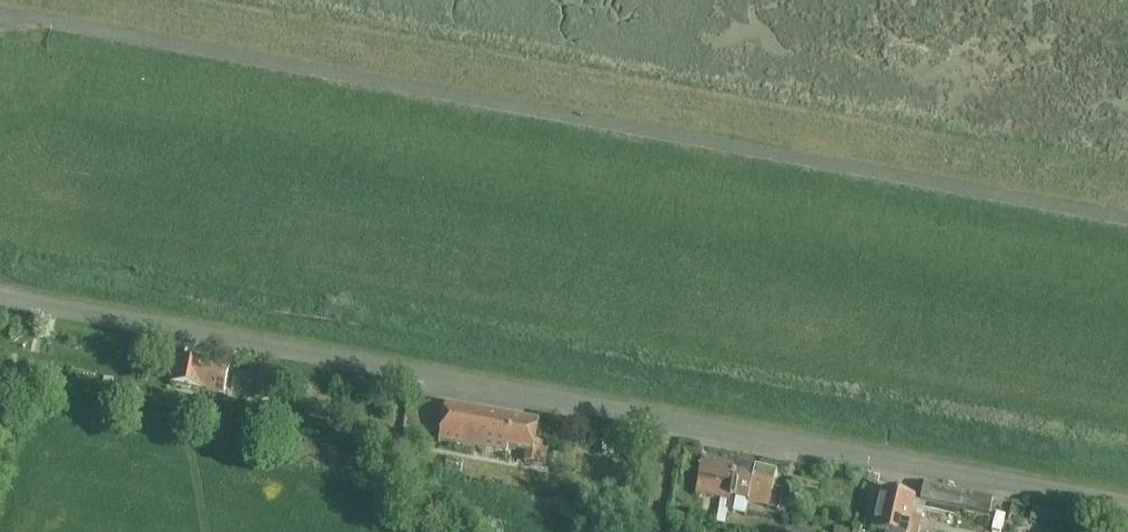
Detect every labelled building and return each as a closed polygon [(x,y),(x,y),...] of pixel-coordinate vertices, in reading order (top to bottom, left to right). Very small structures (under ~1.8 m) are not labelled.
[(224,393),(229,367),(208,363),(208,362),(177,356),(172,383),(202,389),(203,388),(224,393)] [(269,400),(274,369),(261,367),(255,397),(269,400)] [(422,452),(431,404),(410,400),(401,448),(422,452)] [(256,406),(254,422),(269,425),(270,419),(266,419),(267,408),(256,406)] [(544,466),(548,445),(536,442),(539,423),(446,406),(440,441),(507,454),(508,449),(526,453),(525,462),(544,466)] [(704,459),(696,498),(720,502),(716,524),(724,525),(728,511),(738,466),(704,459)] [(738,466),(728,511),(735,512),(736,509),(748,512),(749,504),(750,504),(757,471),(738,466)] [(778,476),(757,471),(750,504),(770,509),(769,510),(780,512),(785,492),(774,490),(778,476)] [(925,482),(921,503),(957,510),(989,517),(994,497),(925,482)] [(874,529),(886,531),(885,531),(918,531),(920,522),(910,520),(914,497),(882,490),(874,529)] [(1025,504),(1012,501),(1008,520),(1021,523),(1025,504)] [(1069,518),(1026,510),(1023,523),(1066,531),(1069,518)]
